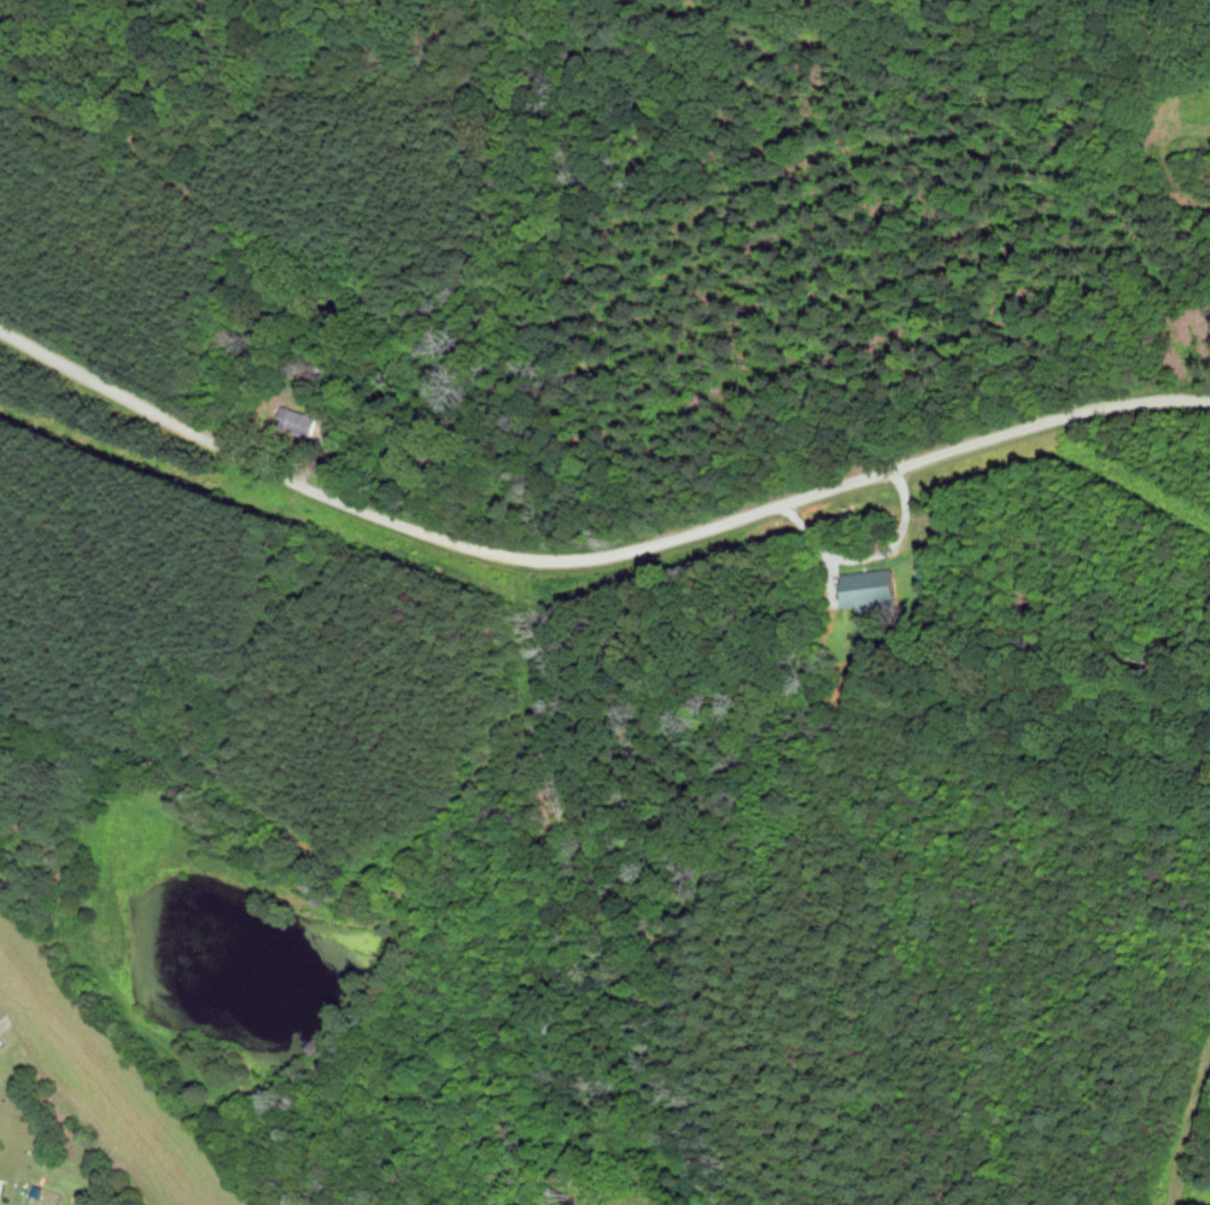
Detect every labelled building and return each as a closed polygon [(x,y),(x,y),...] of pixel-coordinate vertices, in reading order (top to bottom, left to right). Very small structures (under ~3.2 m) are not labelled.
[(850,604),(863,604),(863,607),(903,604),(900,568),(847,571),(850,604)] [(0,1029),(0,1050),(10,1042),(0,1029)] [(8,1179),(0,1176),(0,1200),(2,1200),(8,1179)]
